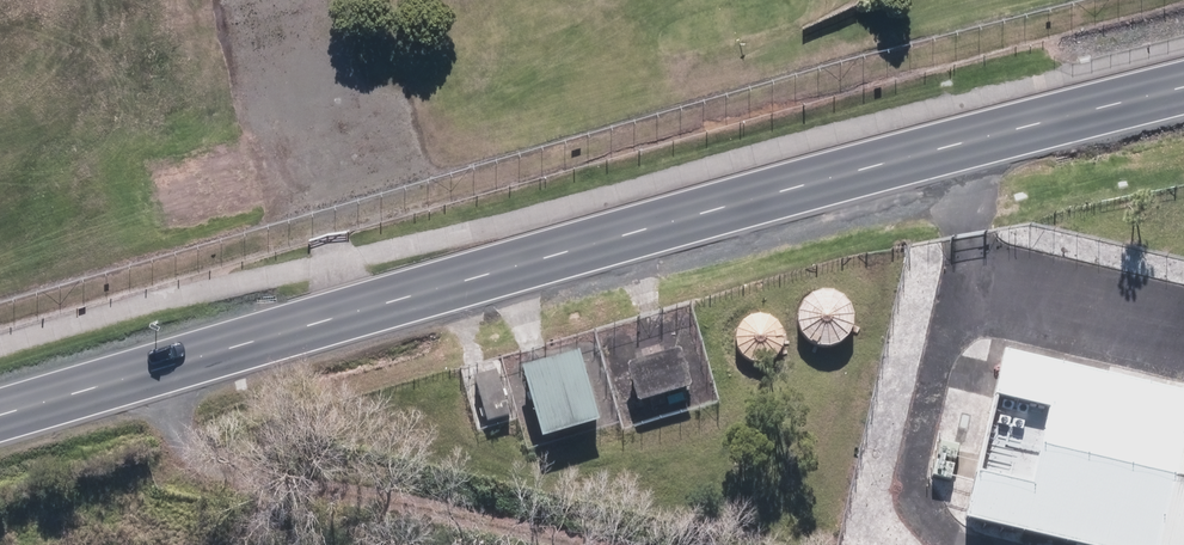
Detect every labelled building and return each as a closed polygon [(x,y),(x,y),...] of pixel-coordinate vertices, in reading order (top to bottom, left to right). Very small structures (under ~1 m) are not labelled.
[(843,336),(850,332),(855,325),(857,317),(857,309),(854,301),(848,295),(841,291),(833,289),(825,290),(818,293),(812,299),(808,307),(807,315),(809,323),(813,330),(819,336),(827,339),(836,339),(843,336)] [(776,360),(782,356),(787,349),(789,342),(788,334),(786,326),(781,320),(774,316),(766,314),(759,315),(751,318),(745,324),(741,331),(739,340),(741,348),(746,355),(752,360),(760,363),(769,363),(776,360)] [(683,345),(632,359),(643,399),(694,385),(683,345)] [(549,434),(608,417),(587,346),(528,363),(549,434)] [(1008,353),(969,512),(1107,544),(1183,544),(1183,395),(1008,353)] [(499,369),(480,373),(491,418),(509,414),(499,369)]
